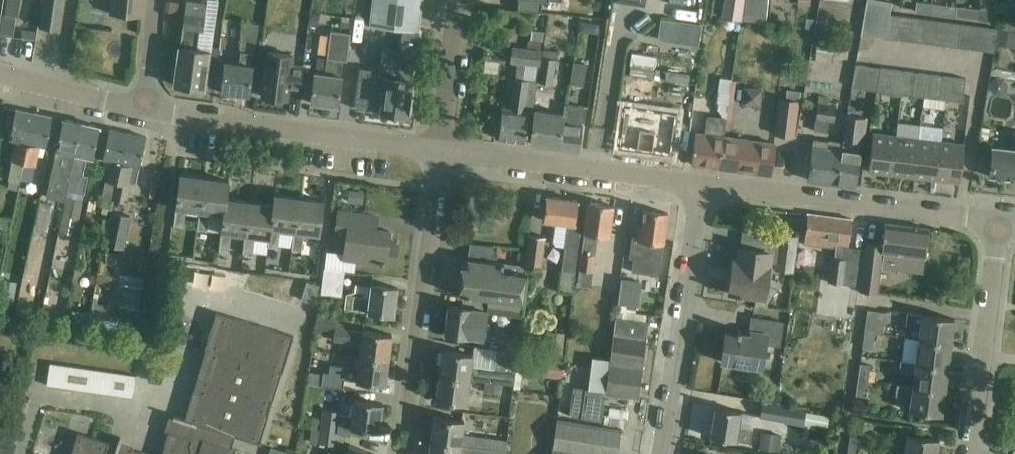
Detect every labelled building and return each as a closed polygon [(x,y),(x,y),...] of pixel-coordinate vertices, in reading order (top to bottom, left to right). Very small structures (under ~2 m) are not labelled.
[(17,17),(20,0),(5,0),(3,15),(17,17)] [(65,0),(44,0),(39,26),(60,30),(65,0)] [(110,14),(142,17),(143,0),(111,0),(110,14)] [(358,88),(355,108),(381,111),(381,112),(407,116),(418,32),(419,32),(423,0),(372,0),(368,26),(402,31),(396,79),(384,77),(385,72),(360,69),(358,88)] [(517,10),(541,12),(543,0),(518,0),(517,10)] [(741,20),(741,18),(744,0),(726,0),(723,17),(741,20)] [(741,18),(766,20),(768,0),(744,0),(741,18)] [(890,14),(892,2),(880,0),(867,0),(861,35),(885,38),(890,14)] [(932,3),(912,0),(902,0),(901,10),(931,13),(932,3)] [(978,20),(994,22),(996,12),(990,12),(991,0),(981,0),(980,10),(978,20)] [(167,1),(165,13),(177,15),(179,3),(167,1)] [(203,30),(207,4),(186,1),(180,47),(179,47),(174,85),(205,89),(210,51),(197,49),(200,30),(203,30)] [(957,6),(932,3),(931,13),(956,17),(957,6)] [(962,18),(978,20),(980,10),(964,8),(962,18)] [(310,12),(309,25),(319,26),(321,13),(310,12)] [(890,14),(885,38),(898,40),(902,16),(890,14)] [(15,18),(1,16),(0,24),(0,34),(12,36),(15,18)] [(342,16),(340,27),(349,28),(350,17),(342,16)] [(914,17),(902,16),(898,40),(910,41),(914,17)] [(927,19),(914,17),(910,41),(923,43),(927,19)] [(935,44),(939,21),(927,19),(923,43),(935,44)] [(1014,30),(1014,20),(1005,19),(1003,29),(1014,30)] [(580,29),(600,31),(601,22),(581,20),(580,29)] [(677,21),(674,42),(698,46),(702,25),(677,21)] [(939,21),(935,44),(947,46),(951,22),(939,21)] [(947,46),(959,47),(963,24),(951,22),(947,46)] [(971,49),(975,25),(963,24),(959,47),(971,49)] [(975,25),(971,49),(983,50),(987,27),(975,25)] [(987,27),(983,50),(994,52),(995,45),(998,30),(998,28),(987,27)] [(545,31),(529,29),(528,39),(544,41),(545,31)] [(995,45),(1014,48),(1014,40),(1014,33),(998,30),(995,45)] [(338,106),(342,76),(340,76),(342,59),(347,60),(349,47),(350,33),(331,31),(327,57),(326,57),(324,74),(315,72),(311,103),(338,106)] [(328,32),(320,32),(319,52),(327,52),(328,32)] [(831,62),(835,43),(819,40),(815,59),(831,62)] [(513,47),(511,62),(539,65),(541,51),(513,47)] [(626,69),(650,75),(655,54),(632,48),(626,69)] [(545,50),(539,82),(552,84),(556,60),(554,51),(545,50)] [(224,71),(221,91),(225,92),(225,94),(235,95),(235,93),(249,95),(251,75),(254,53),(239,51),(238,64),(225,62),(224,71)] [(300,90),(304,63),(292,62),(293,54),(267,51),(261,96),(287,100),(288,89),(300,90)] [(583,86),(587,65),(574,62),(570,84),(583,86)] [(864,89),(868,66),(856,64),(852,87),(864,89)] [(876,91),(880,68),(868,66),(864,89),(876,91)] [(664,68),(664,79),(685,80),(686,69),(664,68)] [(880,68),(876,91),(888,93),(891,69),(880,68)] [(888,93),(900,94),(903,70),(891,69),(888,93)] [(903,70),(900,94),(912,96),(915,72),(903,70)] [(916,96),(927,98),(930,74),(918,72),(916,96)] [(936,99),(939,99),(942,75),(930,74),(927,98),(936,99)] [(947,100),(951,101),(954,77),(942,75),(939,99),(947,100)] [(966,78),(954,77),(951,101),(963,102),(966,78)] [(537,81),(535,81),(515,78),(511,108),(502,107),(498,139),(524,142),(528,112),(532,112),(537,81)] [(718,168),(722,136),(724,136),(733,80),(720,78),(716,102),(721,103),(720,106),(717,108),(723,115),(723,118),(707,116),(706,121),(704,134),(696,133),(692,165),(718,168)] [(741,85),(739,103),(757,106),(760,87),(741,85)] [(790,92),(789,98),(799,99),(799,101),(800,102),(801,93),(790,92)] [(836,105),(828,104),(829,98),(819,95),(817,103),(814,129),(827,131),(829,120),(834,120),(836,105)] [(780,97),(776,135),(795,137),(799,101),(799,99),(789,98),(780,97)] [(565,104),(563,114),(564,114),(560,147),(579,149),(578,149),(584,107),(565,104)] [(19,182),(20,178),(34,113),(16,109),(9,140),(15,141),(11,161),(12,161),(8,179),(19,182)] [(564,114),(563,114),(535,110),(531,142),(530,142),(530,143),(560,147),(564,114)] [(673,118),(621,112),(616,152),(668,158),(673,118)] [(53,117),(34,113),(20,178),(32,181),(40,146),(46,147),(53,117)] [(842,150),(837,184),(856,186),(858,166),(860,152),(858,152),(859,142),(864,142),(867,118),(846,116),(843,140),(843,143),(842,150)] [(81,123),(62,119),(46,195),(65,199),(66,193),(81,123)] [(81,123),(66,193),(67,193),(66,201),(67,201),(65,213),(80,217),(82,204),(81,204),(87,176),(82,175),(87,155),(94,157),(100,127),(81,123)] [(113,200),(128,133),(109,129),(103,158),(109,160),(101,197),(105,198),(102,213),(111,215),(114,200),(113,200)] [(146,137),(128,133),(113,200),(114,200),(126,202),(130,182),(136,183),(146,137)] [(892,174),(896,136),(873,134),(868,172),(892,174)] [(992,157),(990,177),(1014,179),(1014,134),(1013,134),(1011,147),(993,145),(992,157)] [(770,175),(773,154),(774,143),(724,136),(722,136),(718,168),(770,175)] [(896,136),(892,174),(914,177),(919,139),(896,136)] [(810,159),(807,179),(808,179),(808,180),(832,183),(837,184),(842,150),(843,143),(829,140),(813,138),(812,145),(810,159)] [(919,139),(914,177),(937,180),(941,142),(919,139)] [(964,144),(941,142),(937,180),(960,182),(964,144)] [(186,210),(199,212),(203,177),(180,174),(173,226),(183,228),(186,210)] [(224,215),(227,199),(229,181),(203,177),(199,212),(197,230),(208,231),(210,213),(223,215),(224,215)] [(364,192),(349,190),(348,202),(362,204),(364,192)] [(275,195),(273,205),(268,239),(267,247),(277,248),(280,229),(293,231),(297,198),(275,195)] [(556,246),(565,247),(559,291),(572,293),(574,272),(581,225),(575,224),(578,201),(547,197),(544,221),(556,222),(553,242),(556,246)] [(297,198),(293,231),(291,249),(302,250),(304,232),(319,234),(324,201),(297,198)] [(230,234),(245,236),(249,202),(227,199),(224,215),(223,215),(219,250),(228,251),(230,234)] [(273,205),(249,202),(245,236),(242,254),(253,255),(255,237),(268,239),(273,205)] [(609,236),(611,225),(613,206),(588,202),(579,270),(594,272),(598,240),(596,240),(597,235),(609,236)] [(51,206),(40,204),(34,230),(46,233),(51,206)] [(637,225),(636,238),(631,238),(628,258),(633,259),(631,271),(659,275),(663,244),(664,244),(668,213),(643,210),(641,226),(637,225)] [(335,227),(334,231),(347,233),(343,258),(374,262),(394,265),(397,244),(388,243),(390,231),(367,228),(368,215),(337,211),(335,227)] [(112,213),(105,244),(124,248),(130,217),(112,213)] [(808,213),(805,233),(804,244),(836,248),(834,258),(831,257),(828,282),(859,286),(863,249),(848,247),(852,219),(808,213)] [(865,253),(860,291),(877,294),(882,251),(925,257),(929,229),(885,223),(882,245),(866,243),(865,253)] [(529,235),(525,265),(542,267),(546,237),(529,235)] [(798,237),(780,235),(776,269),(793,272),(798,237)] [(765,297),(768,272),(771,252),(740,248),(738,261),(733,260),(729,292),(756,296),(765,297)] [(338,258),(337,269),(356,272),(358,260),(338,258)] [(457,294),(489,299),(523,303),(527,274),(525,274),(526,266),(468,258),(467,266),(460,265),(457,294)] [(325,269),(321,294),(341,297),(344,271),(325,269)] [(227,270),(193,270),(193,284),(227,284),(227,270)] [(0,290),(0,303),(14,305),(18,282),(2,279),(0,290)] [(640,282),(620,280),(617,303),(637,305),(640,282)] [(307,281),(301,298),(314,302),(319,285),(307,281)] [(120,306),(140,310),(144,287),(123,284),(120,306)] [(369,299),(364,299),(365,293),(356,291),(346,294),(345,308),(351,309),(350,310),(371,313),(371,316),(381,317),(381,314),(394,316),(398,288),(371,284),(369,299)] [(521,317),(523,303),(489,299),(487,312),(521,317)] [(488,340),(490,324),(483,323),(485,309),(472,308),(471,308),(448,305),(445,334),(488,340)] [(865,333),(875,334),(883,335),(886,313),(868,310),(865,333)] [(77,315),(76,322),(87,324),(88,313),(82,312),(77,315)] [(90,312),(88,326),(117,331),(119,317),(90,312)] [(234,449),(236,450),(236,449),(231,448),(235,436),(261,444),(261,442),(259,442),(281,372),(283,373),(294,336),(216,312),(205,349),(207,349),(185,419),(174,415),(173,418),(178,419),(173,433),(169,431),(162,453),(232,453),(234,449)] [(921,326),(919,339),(951,343),(954,318),(907,313),(906,324),(921,326)] [(722,362),(761,368),(765,343),(779,346),(783,322),(752,317),(749,335),(726,332),(722,362)] [(605,394),(638,398),(646,339),(643,338),(645,323),(615,318),(605,392),(605,394)] [(388,360),(392,335),(362,331),(351,330),(351,328),(334,327),(333,342),(350,343),(360,344),(359,356),(388,360)] [(546,331),(545,346),(564,347),(565,333),(546,331)] [(873,350),(875,334),(865,333),(863,349),(873,350)] [(948,367),(951,343),(919,339),(916,363),(948,367)] [(469,380),(485,382),(503,384),(514,386),(516,372),(518,372),(520,352),(474,346),(472,354),(443,350),(439,376),(469,380)] [(385,385),(388,360),(359,356),(357,368),(331,365),(330,373),(324,372),(323,380),(308,379),(308,384),(329,386),(343,388),(344,378),(356,379),(356,381),(385,385)] [(544,377),(554,378),(562,379),(564,360),(546,358),(544,377)] [(899,372),(915,374),(913,387),(945,391),(948,367),(916,363),(900,361),(899,372)] [(136,376),(50,363),(47,385),(133,398),(136,376)] [(859,381),(869,382),(871,366),(861,365),(859,381)] [(466,404),(469,380),(439,376),(436,400),(466,404)] [(867,398),(869,382),(859,381),(857,397),(867,398)] [(502,394),(503,384),(485,382),(484,392),(502,394)] [(945,391),(913,387),(897,385),(896,396),(912,398),(910,411),(942,415),(945,391)] [(601,420),(605,394),(605,392),(573,387),(569,415),(601,420)] [(321,430),(314,429),(343,435),(350,436),(351,428),(359,429),(379,432),(383,403),(363,401),(353,400),(353,403),(351,416),(340,414),(341,412),(339,412),(323,410),(321,430)] [(793,406),(764,401),(761,417),(790,422),(827,428),(829,416),(806,412),(807,408),(793,406)] [(710,437),(730,440),(751,443),(753,428),(739,426),(741,412),(715,408),(710,437)] [(462,434),(463,420),(434,416),(431,441),(498,450),(506,451),(507,440),(500,439),(462,434)] [(306,417),(304,427),(317,429),(319,419),(306,417)] [(621,428),(556,419),(551,453),(617,453),(621,428)] [(343,435),(314,429),(312,429),(310,442),(320,444),(320,445),(335,447),(335,445),(342,446),(343,435)] [(761,431),(760,449),(779,450),(781,433),(761,431)] [(106,451),(109,442),(78,433),(71,453),(115,453),(106,451)] [(939,439),(908,435),(905,453),(937,453),(939,439)] [(850,452),(859,453),(861,439),(852,438),(850,452)] [(498,450),(431,441),(429,453),(505,453),(506,451),(498,450)] [(358,448),(349,444),(345,453),(374,453),(358,448)]
